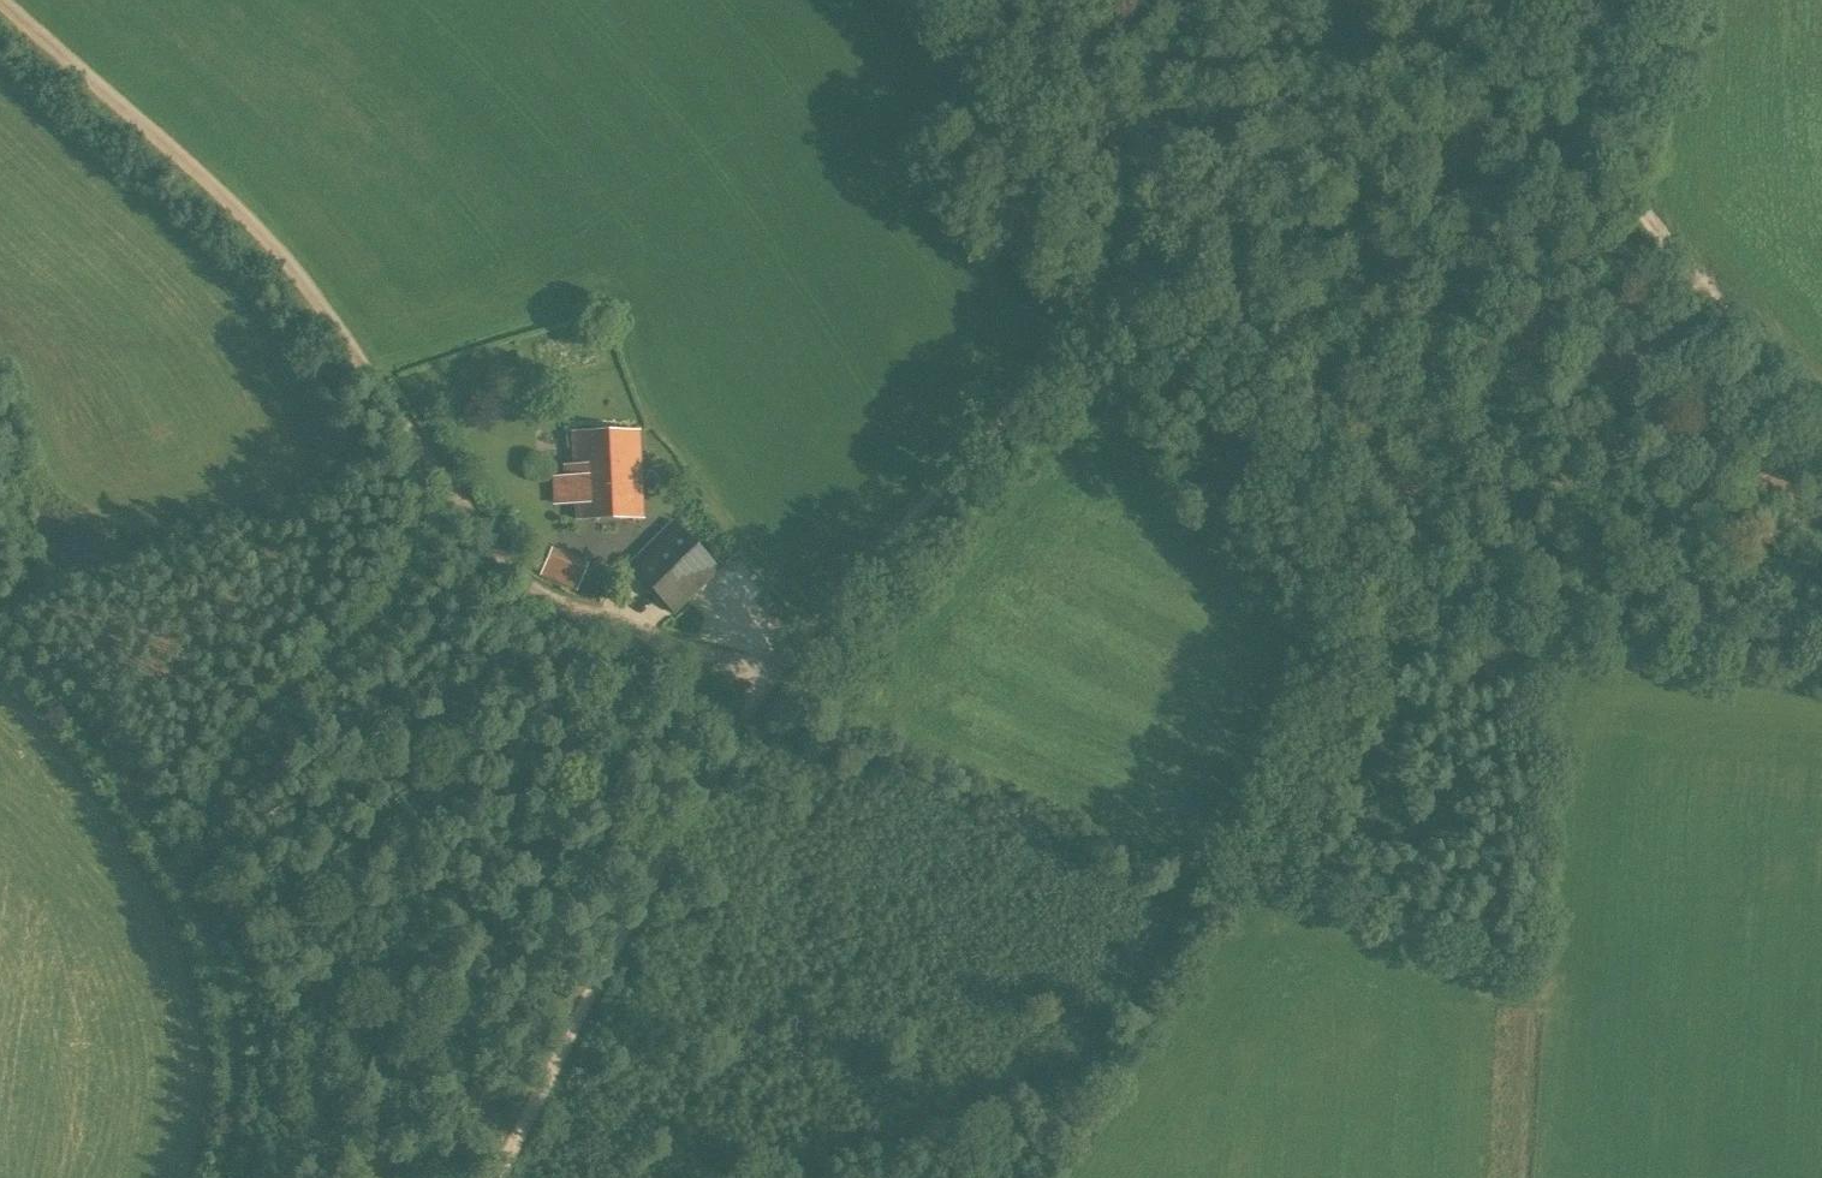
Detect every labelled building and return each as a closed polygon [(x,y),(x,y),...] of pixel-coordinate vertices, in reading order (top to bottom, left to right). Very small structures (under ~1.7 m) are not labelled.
[(650,514),(649,495),(640,496),(637,429),(574,432),(577,520),(641,517),(641,514),(650,514)] [(721,570),(673,520),(625,565),(673,615),(721,570)] [(547,555),(538,581),(578,591),(585,565),(547,555)]
